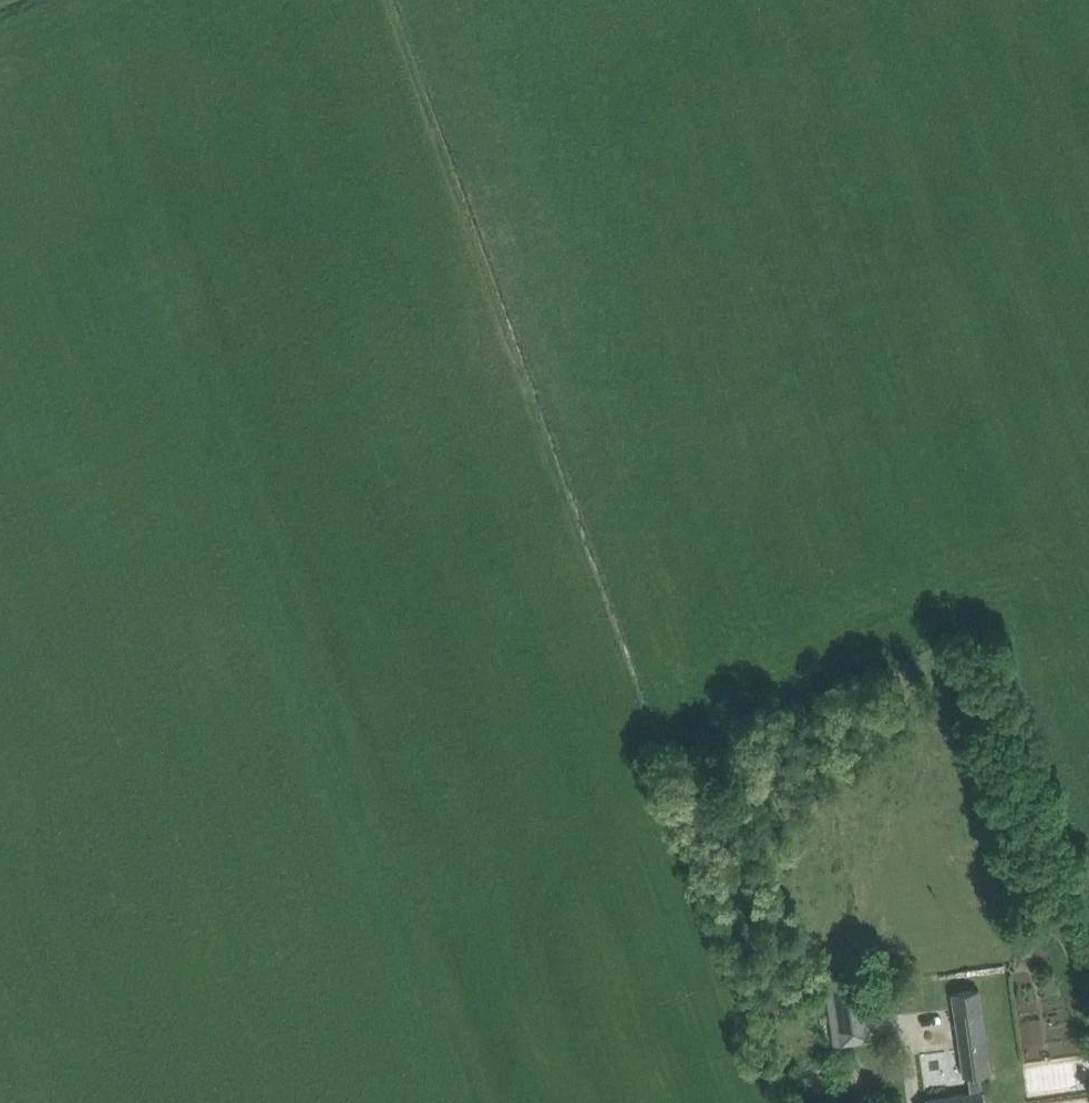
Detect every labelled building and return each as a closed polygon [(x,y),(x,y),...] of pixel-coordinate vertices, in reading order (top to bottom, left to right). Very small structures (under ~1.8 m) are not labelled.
[(862,967),(830,972),(838,1029),(858,1026),(859,1034),(871,1032),(862,967)] [(980,1073),(990,1072),(979,988),(953,992),(964,1076),(969,1075),(971,1093),(947,1096),(926,1099),(926,1102),(986,1102),(980,1073)] [(1038,1060),(1041,1091),(1086,1086),(1083,1055),(1038,1060)]
